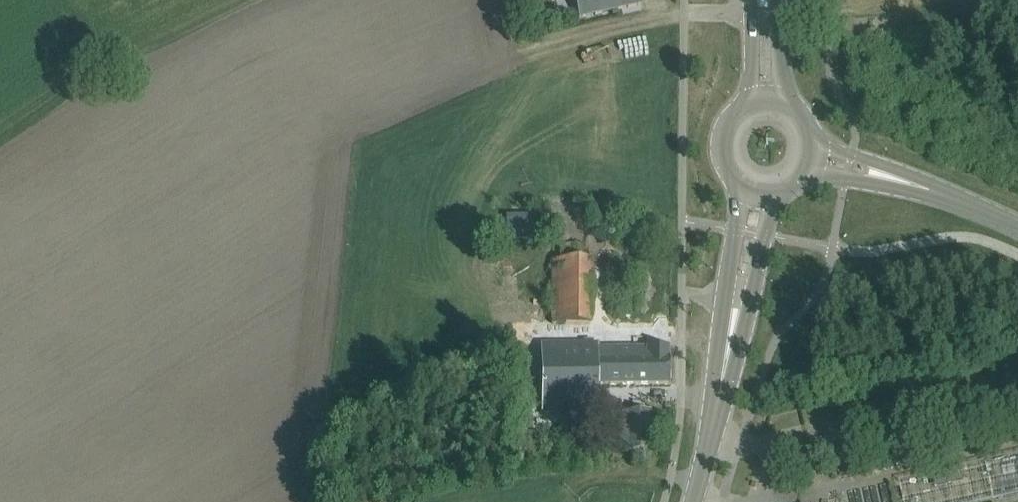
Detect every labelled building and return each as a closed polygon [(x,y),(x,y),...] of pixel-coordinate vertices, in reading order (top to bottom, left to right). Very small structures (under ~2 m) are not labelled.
[(639,0),(575,0),(579,17),(640,4),(639,0)] [(589,260),(569,260),(552,260),(553,324),(590,324),(589,260)] [(599,343),(542,344),(542,411),(599,410),(598,385),(667,384),(670,384),(670,358),(669,358),(669,346),(647,346),(647,347),(621,347),(618,347),(618,354),(599,354),(599,343)] [(650,410),(630,411),(611,411),(612,451),(652,450),(650,410)] [(985,462),(994,500),(1017,495),(1017,455),(985,462)] [(899,481),(904,501),(985,501),(994,500),(985,462),(899,481)]
